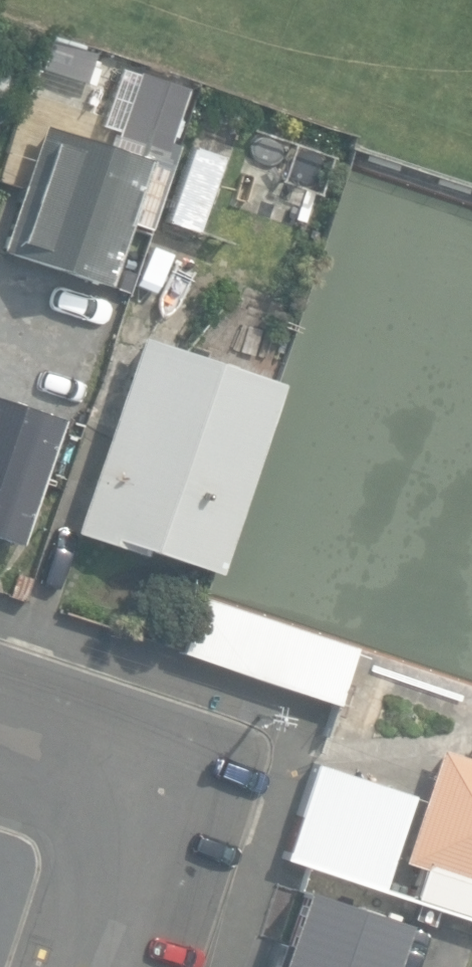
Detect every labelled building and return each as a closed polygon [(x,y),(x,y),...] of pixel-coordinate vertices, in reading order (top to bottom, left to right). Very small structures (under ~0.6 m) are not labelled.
[(0,45),(0,110),(13,113),(26,50),(0,45)] [(184,109),(151,95),(137,130),(170,143),(184,109)] [(2,250),(111,287),(155,161),(46,123),(2,250)] [(307,235),(335,151),(255,125),(227,209),(307,235)] [(220,190),(226,170),(187,158),(181,179),(220,190)] [(120,538),(206,567),(269,379),(134,334),(69,526),(119,543),(120,538)] [(23,544),(65,419),(0,397),(0,536),(23,544)] [(177,650),(332,702),(351,645),(196,593),(177,650)] [(471,916),(471,758),(442,748),(405,860),(426,867),(415,897),(471,916)] [(285,858),(382,889),(412,795),(316,764),(285,858)] [(403,921),(301,887),(274,966),(388,966),(403,921)]
